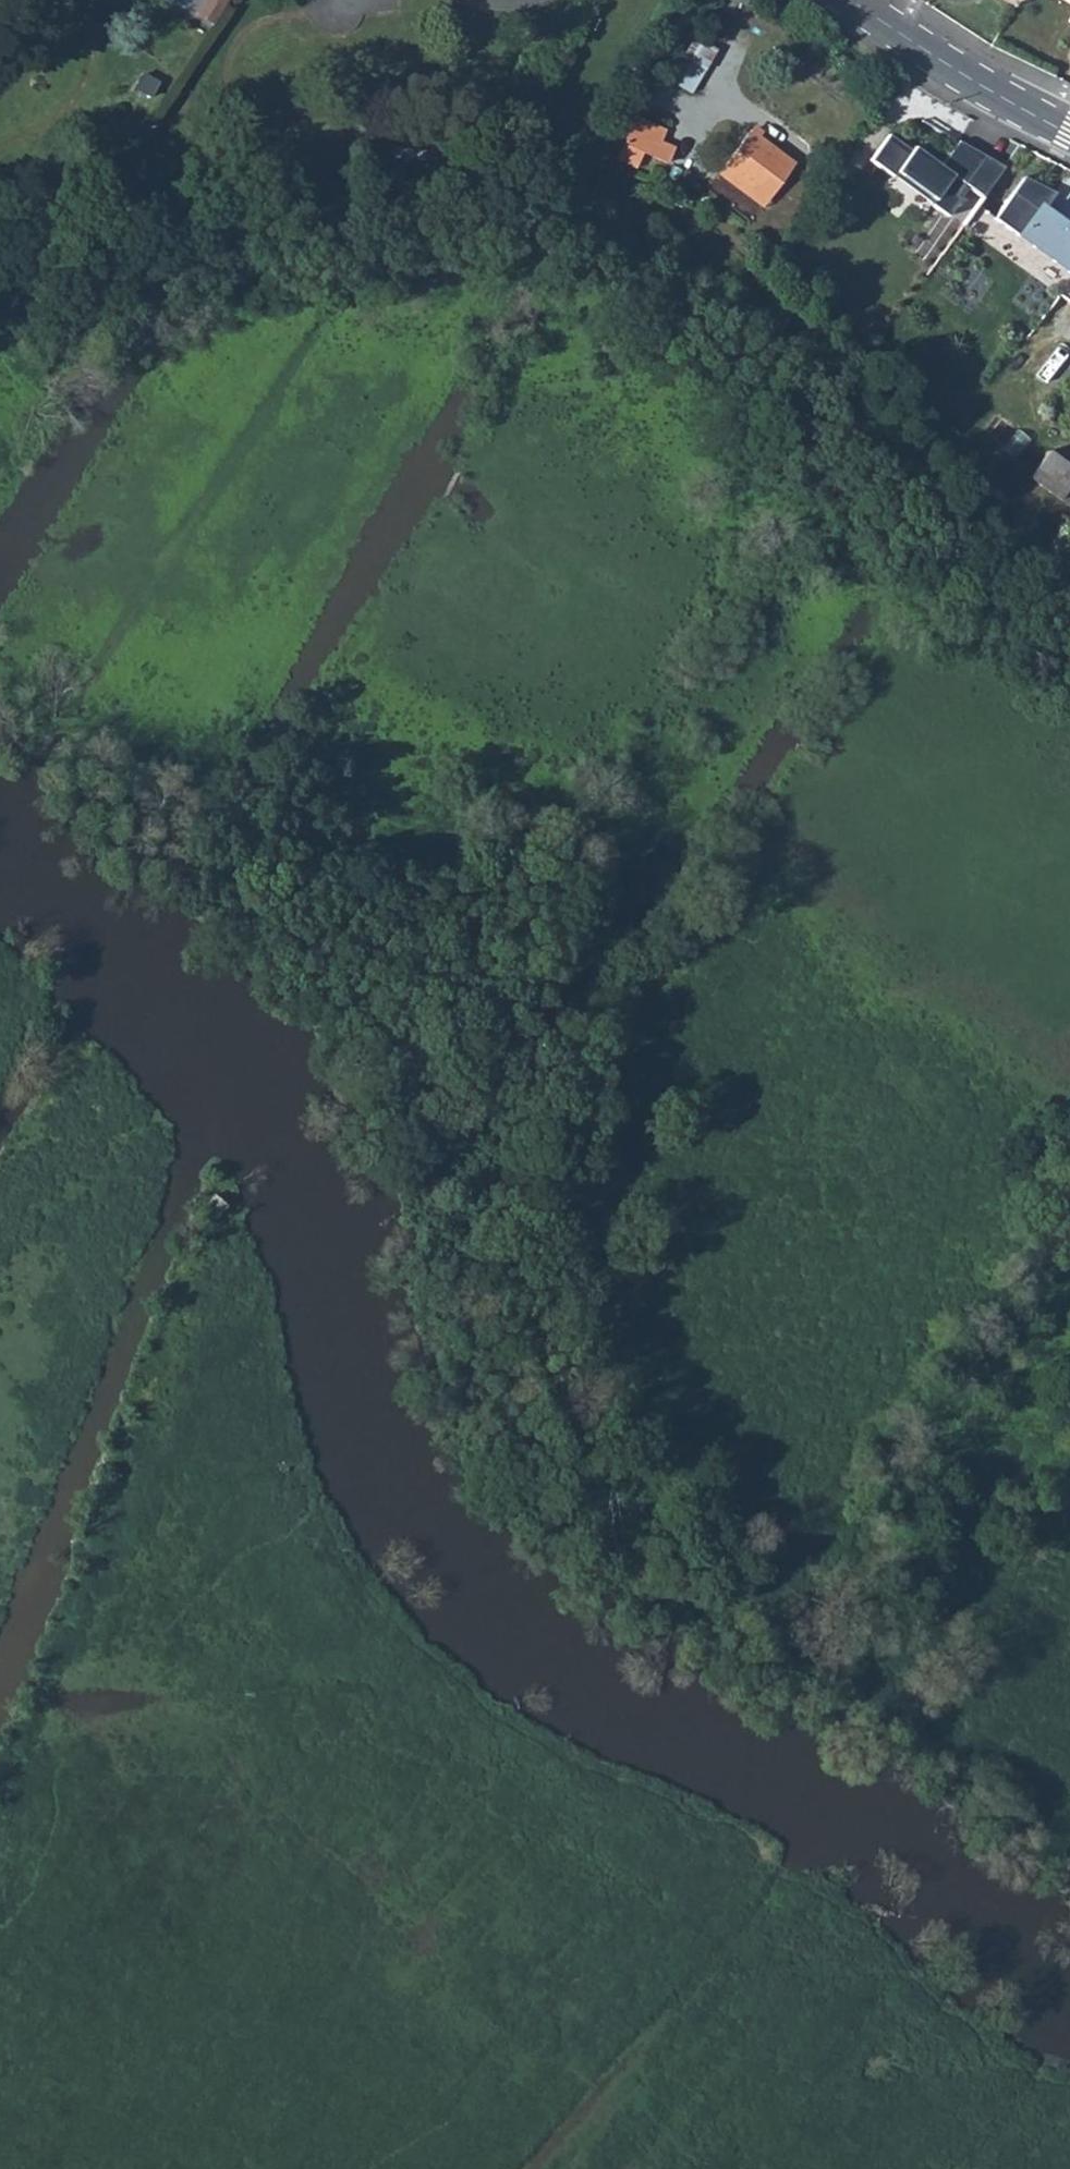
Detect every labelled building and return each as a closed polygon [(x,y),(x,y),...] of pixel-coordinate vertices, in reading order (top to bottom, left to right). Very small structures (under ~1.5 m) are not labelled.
[(228,0),(203,0),(195,15),(213,26),(228,0)] [(670,81),(692,93),(708,64),(686,52),(670,81)] [(635,116),(616,158),(633,166),(640,151),(665,161),(674,144),(660,138),(665,128),(635,116)] [(791,162),(747,130),(713,174),(759,206),(791,162)] [(886,133),(867,160),(890,176),(893,172),(931,199),(927,203),(945,216),(957,199),(953,196),(961,184),(979,196),(998,171),(955,140),(937,165),(910,146),(908,150),(886,133)] [(959,224),(1069,304),(1069,237),(1066,234),(1068,231),(1057,223),(1054,226),(1037,213),(1052,194),(1020,177),(991,218),(973,205),(959,224)] [(1028,479),(1069,510),(1069,467),(1048,451),(1028,479)] [(217,1225),(227,1213),(212,1199),(201,1211),(217,1225)]
